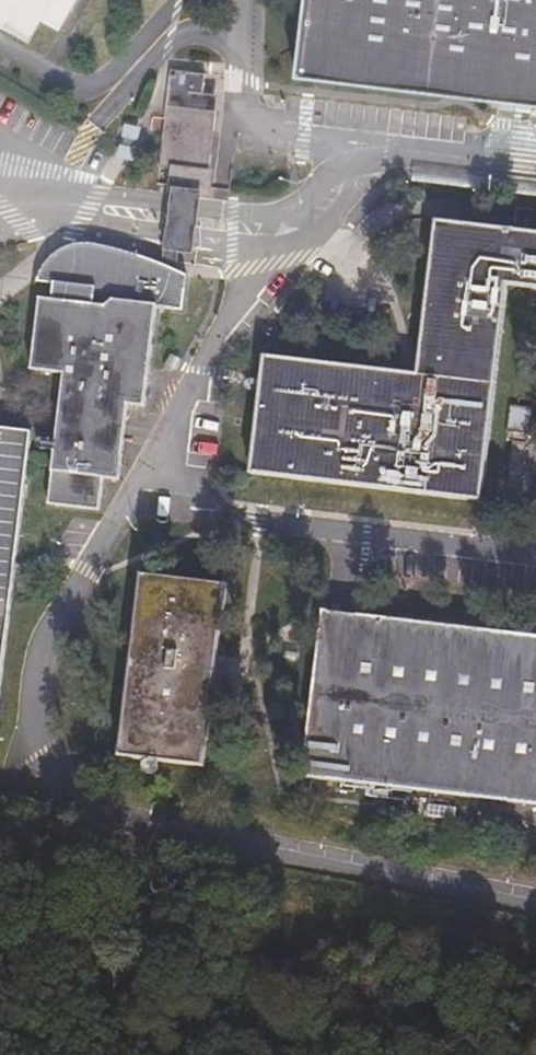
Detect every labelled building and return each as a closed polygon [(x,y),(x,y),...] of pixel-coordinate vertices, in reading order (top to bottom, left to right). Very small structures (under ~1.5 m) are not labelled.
[(77,0),(0,0),(0,25),(25,40),(37,18),(59,31),(77,0)] [(295,78),(535,106),(535,0),(304,0),(295,78)] [(123,89),(176,102),(191,46),(164,39),(169,18),(143,12),(123,89)] [(535,234),(535,212),(517,209),(514,231),(535,234)] [(514,231),(436,223),(417,375),(264,357),(249,474),(481,502),(507,287),(535,291),(535,234),(514,231)] [(52,301),(40,301),(31,372),(63,375),(48,506),(100,512),(103,480),(120,481),(132,383),(147,384),(148,384),(157,310),(182,311),(182,303),(179,293),(175,285),(170,278),(165,272),(139,272),(139,257),(126,252),(113,247),(99,245),(89,246),(80,246),(70,249),(56,253),(52,301)] [(39,301),(40,301),(52,301),(56,253),(51,258),(46,263),(42,269),(40,276),(38,282),(39,301)] [(151,262),(139,257),(139,272),(165,272),(160,267),(151,262)] [(32,433),(0,429),(0,716),(32,433)] [(328,571),(303,779),(340,784),(340,792),(356,794),(356,786),(370,787),(370,797),(389,798),(389,790),(535,807),(535,596),(328,571)] [(226,586),(142,576),(120,758),(204,767),(226,586)]
